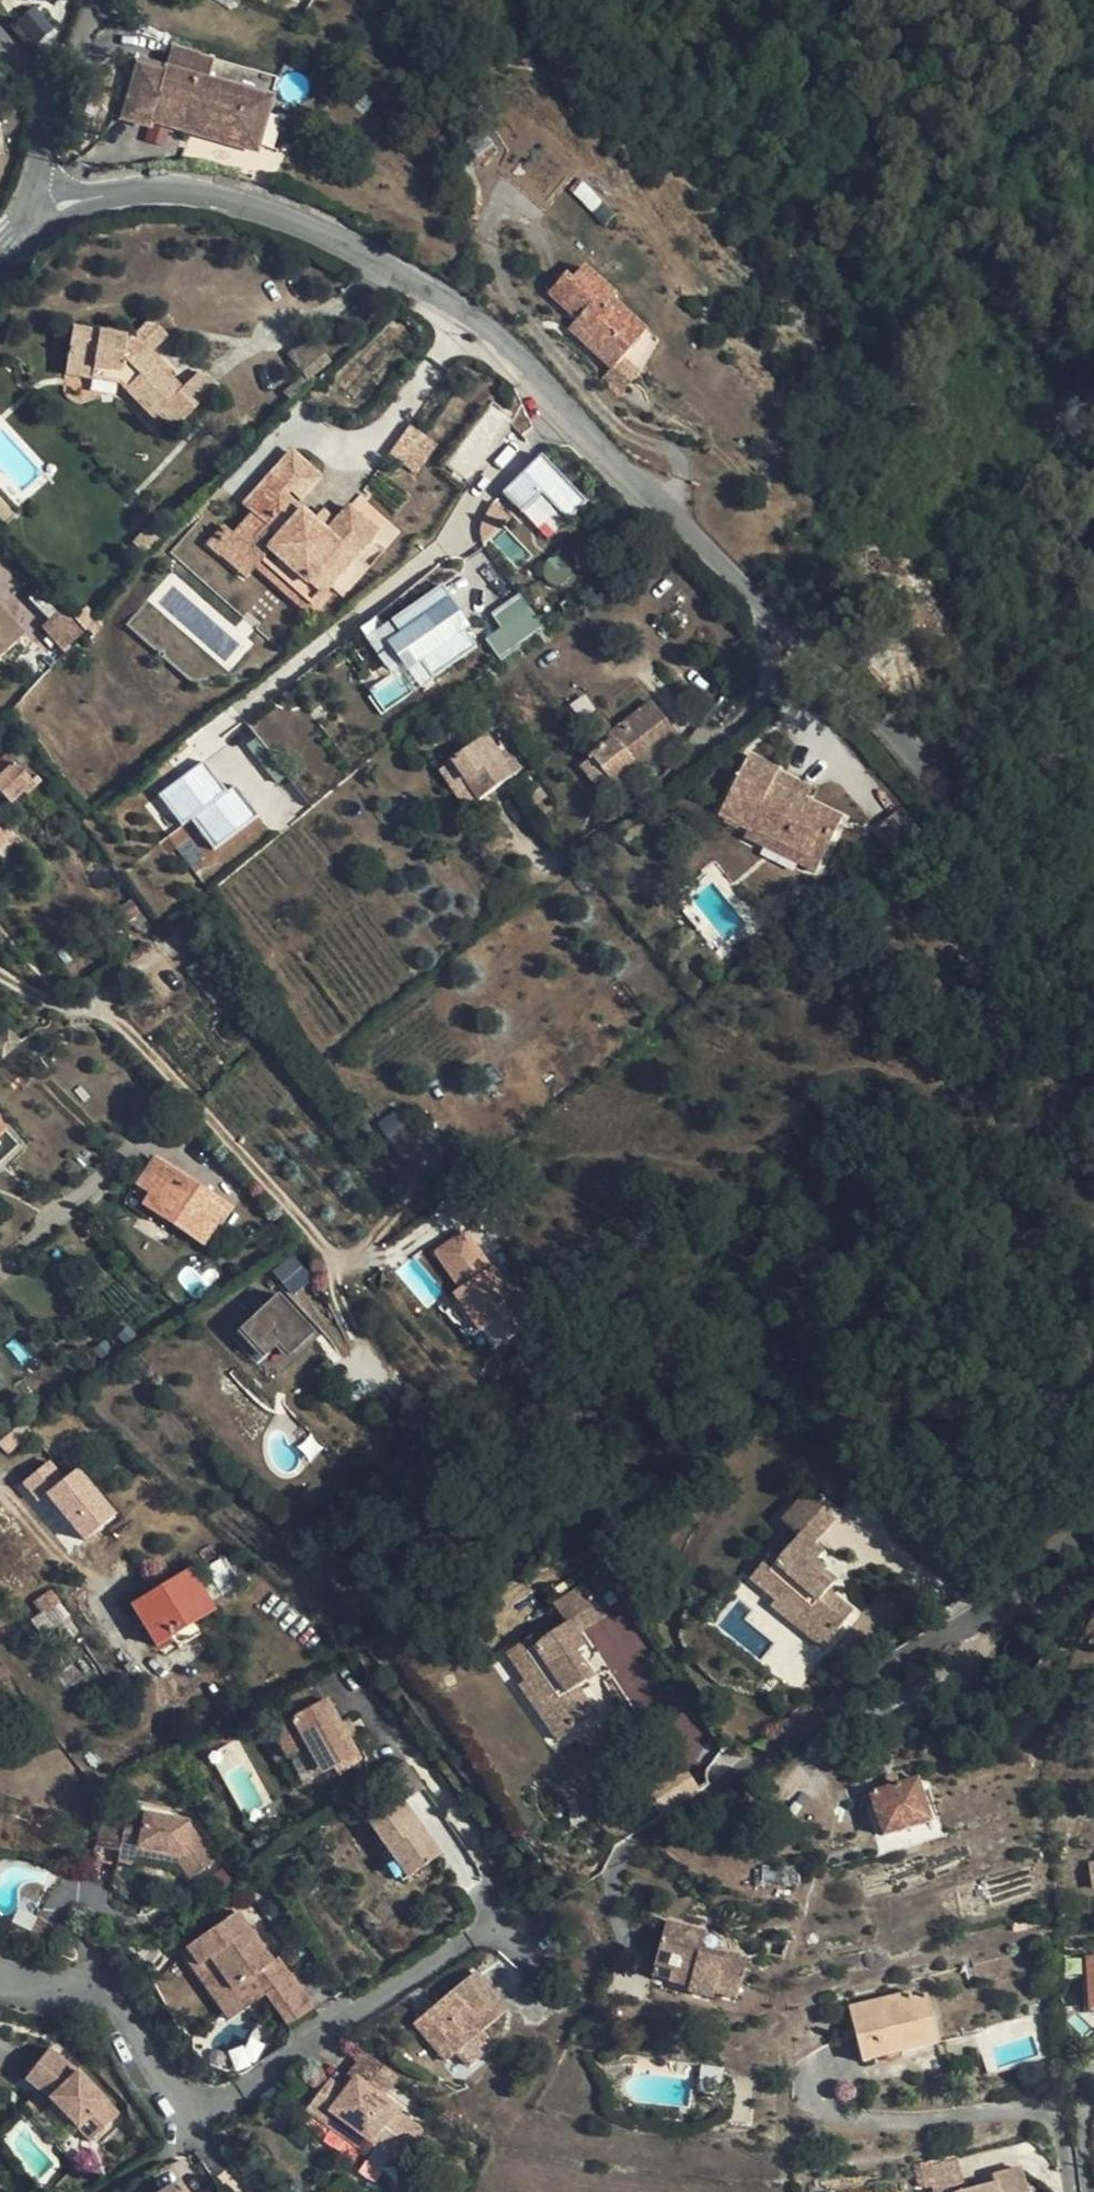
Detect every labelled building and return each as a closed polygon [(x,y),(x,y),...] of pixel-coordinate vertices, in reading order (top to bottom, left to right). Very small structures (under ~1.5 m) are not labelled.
[(32,42),(51,29),(36,7),(17,20),(32,42)] [(186,59),(181,77),(208,85),(213,67),(186,59)] [(208,85),(181,77),(178,86),(150,78),(135,131),(162,139),(164,134),(266,163),(288,88),(213,67),(208,85)] [(602,224),(614,213),(583,178),(571,190),(602,224)] [(647,338),(649,340),(658,330),(626,301),(627,299),(594,268),(590,273),(647,338)] [(647,338),(590,273),(575,291),(567,284),(558,293),(589,320),(598,329),(590,338),(624,369),(649,340),(647,338)] [(144,358),(150,353),(167,335),(152,319),(127,345),(127,337),(75,330),(66,372),(96,377),(98,367),(118,371),(117,382),(118,382),(153,418),(160,411),(175,427),(215,388),(201,371),(184,387),(163,366),(153,369),(144,358)] [(581,329),(590,338),(598,329),(589,320),(581,329)] [(649,340),(661,354),(671,341),(658,330),(649,340)] [(289,355),(303,376),(305,380),(308,378),(331,363),(314,338),(289,355)] [(661,354),(649,340),(624,369),(612,381),(630,397),(661,354)] [(163,366),(150,353),(144,358),(153,369),(163,366)] [(96,377),(117,382),(118,371),(98,367),(96,377)] [(311,381),(308,378),(305,380),(303,376),(283,391),(289,399),(311,381)] [(490,404),(443,461),(466,480),(514,423),(490,404)] [(416,473),(437,442),(409,423),(388,453),(416,473)] [(235,533),(261,558),(314,605),(331,586),(379,531),(350,505),(336,520),(325,532),(315,522),(285,495),(288,492),(299,502),(320,479),(290,452),(244,504),(253,512),(235,533)] [(325,511),(315,522),(325,532),(336,520),(325,511)] [(158,546),(166,538),(151,524),(137,538),(151,553),(158,546)] [(261,558),(235,533),(233,535),(224,527),(211,541),(248,573),(256,564),(316,616),(337,591),(331,586),(314,605),(261,558)] [(383,649),(413,692),(478,646),(439,591),(389,627),(398,639),(383,649)] [(508,629),(492,640),(507,660),(549,629),(524,596),(498,615),(508,629)] [(25,634),(0,606),(0,657),(25,634)] [(86,629),(97,617),(88,606),(75,615),(86,629)] [(59,609),(41,626),(63,649),(81,632),(59,609)] [(614,741),(605,750),(582,767),(605,795),(680,738),(652,703),(613,732),(608,737),(614,741)] [(583,722),(605,750),(614,741),(608,737),(613,732),(597,713),(583,722)] [(481,741),(511,777),(515,774),(512,770),(523,764),(510,746),(498,753),(488,736),(481,741)] [(511,777),(481,741),(454,761),(478,799),(511,777)] [(823,831),(833,836),(841,818),(817,806),(803,799),(808,788),(777,774),(778,769),(749,756),(721,817),(749,831),(751,827),(809,857),(823,831)] [(181,826),(190,819),(213,849),(252,820),(205,757),(157,794),(181,826)] [(24,791),(32,783),(12,763),(4,770),(0,766),(0,792),(11,803),(24,791)] [(546,793),(538,780),(523,790),(532,803),(546,793)] [(35,788),(32,783),(24,791),(27,795),(35,788)] [(822,794),(808,788),(803,799),(817,806),(822,794)] [(815,873),(833,836),(823,831),(809,857),(751,827),(749,831),(746,839),(815,873)] [(0,1059),(21,1042),(8,1028),(0,1035),(0,1059)] [(396,1107),(375,1122),(405,1164),(426,1148),(396,1107)] [(19,1144),(0,1124),(0,1160),(19,1144)] [(201,1242),(225,1207),(154,1160),(137,1185),(151,1193),(144,1202),(201,1242)] [(486,1333),(525,1305),(472,1230),(438,1254),(465,1292),(459,1295),(486,1333)] [(293,1256),(274,1268),(288,1291),(307,1279),(293,1256)] [(316,1336),(281,1297),(242,1332),(277,1370),(316,1336)] [(77,1464),(64,1475),(50,1458),(21,1482),(36,1500),(45,1492),(85,1540),(118,1513),(77,1464)] [(782,1519),(800,1536),(801,1534),(812,1544),(834,1518),(805,1493),(782,1519)] [(823,1553),(812,1544),(801,1534),(800,1536),(776,1562),(769,1556),(751,1576),(777,1600),(772,1605),(799,1628),(809,1617),(832,1636),(853,1612),(828,1592),(835,1583),(824,1574),(827,1570),(816,1560),(823,1553)] [(188,1570),(131,1604),(155,1645),(212,1609),(188,1570)] [(555,1604),(568,1622),(569,1622),(578,1634),(606,1615),(584,1584),(555,1604)] [(79,1633),(51,1590),(35,1601),(43,1611),(54,1628),(64,1643),(79,1633)] [(43,1634),(54,1628),(43,1611),(32,1618),(43,1634)] [(822,1647),(832,1636),(809,1617),(799,1628),(822,1647)] [(585,1646),(578,1634),(569,1622),(568,1622),(536,1642),(532,1636),(506,1652),(526,1679),(519,1683),(540,1716),(554,1706),(570,1731),(596,1712),(577,1686),(588,1680),(579,1667),(586,1663),(577,1652),(585,1646)] [(271,1720),(290,1753),(310,1743),(335,1756),(353,1745),(349,1736),(340,1719),(325,1693),(271,1720)] [(557,1740),(570,1731),(554,1706),(540,1716),(557,1740)] [(680,1712),(660,1731),(690,1762),(710,1743),(680,1712)] [(350,1714),(340,1719),(349,1736),(358,1730),(350,1714)] [(357,1751),(353,1745),(335,1756),(310,1743),(290,1753),(305,1780),(357,1751)] [(918,1779),(871,1793),(884,1835),(930,1821),(918,1779)] [(416,1840),(425,1834),(394,1787),(361,1810),(378,1838),(385,1834),(404,1864),(423,1850),(416,1840)] [(122,1848),(143,1853),(144,1844),(184,1852),(183,1860),(194,1875),(218,1858),(191,1818),(131,1807),(122,1848)] [(396,1869),(404,1864),(385,1834),(378,1838),(376,1841),(396,1869)] [(433,1844),(425,1834),(416,1840),(423,1850),(433,1844)] [(184,1852),(144,1844),(143,1853),(183,1860),(184,1852)] [(143,1853),(122,1848),(119,1858),(141,1863),(143,1853)] [(765,1867),(764,1866),(764,1879),(799,1879),(798,1867),(765,1867)] [(240,1930),(247,1925),(233,1905),(182,1939),(195,1959),(207,1951),(227,1980),(240,1972),(253,1993),(284,1973),(273,1953),(268,1957),(252,1933),(246,1937),(240,1930)] [(1044,1926),(1043,1917),(1026,1918),(1027,1928),(1044,1926)] [(692,1976),(690,1986),(688,1992),(713,1999),(715,1993),(736,2000),(746,1963),(702,1951),(706,1935),(667,1923),(656,1966),(692,1976)] [(252,1933),(247,1925),(240,1930),(246,1937),(252,1933)] [(220,2014),(253,1993),(240,1972),(227,1980),(207,1951),(195,1959),(182,1939),(174,1944),(220,2014)] [(653,1977),(690,1986),(692,1976),(656,1966),(653,1977)] [(478,1972),(452,1993),(484,2029),(509,2009),(478,1972)] [(287,1976),(260,1992),(278,2022),(305,2005),(287,1976)] [(910,1991),(883,1998),(884,2005),(874,2007),(873,2001),(850,2007),(862,2061),(923,2046),(916,2019),(931,2016),(925,1995),(912,1999),(910,1991)] [(424,2015),(456,2052),(456,2053),(470,2041),(482,2054),(495,2043),(484,2029),(452,1993),(424,2015)] [(883,1998),(873,2001),(874,2007),(884,2005),(883,1998)] [(444,2062),(456,2052),(424,2015),(413,2025),(444,2062)] [(938,2042),(931,2016),(916,2019),(923,2046),(938,2042)] [(468,2067),(482,2054),(470,2041),(456,2053),(468,2067)] [(396,2074),(366,2050),(357,2062),(388,2085),(396,2074)] [(83,2078),(47,2053),(23,2081),(35,2091),(20,2111),(32,2121),(47,2100),(50,2101),(90,2141),(119,2114),(83,2078)] [(388,2085),(357,2062),(352,2069),(382,2093),(388,2085)] [(328,2110),(365,2139),(392,2159),(415,2130),(387,2109),(391,2105),(347,2074),(337,2087),(326,2079),(304,2106),(321,2118),(328,2110)] [(357,2147),(365,2139),(328,2110),(321,2118),(357,2147)] [(966,2191),(956,2153),(927,2161),(933,2191),(959,2191),(966,2191)] [(966,2191),(959,2191),(1027,2191),(1020,2167),(993,2175),(995,2184),(966,2191)] [(160,2191),(184,2191),(175,2182),(160,2191)]
